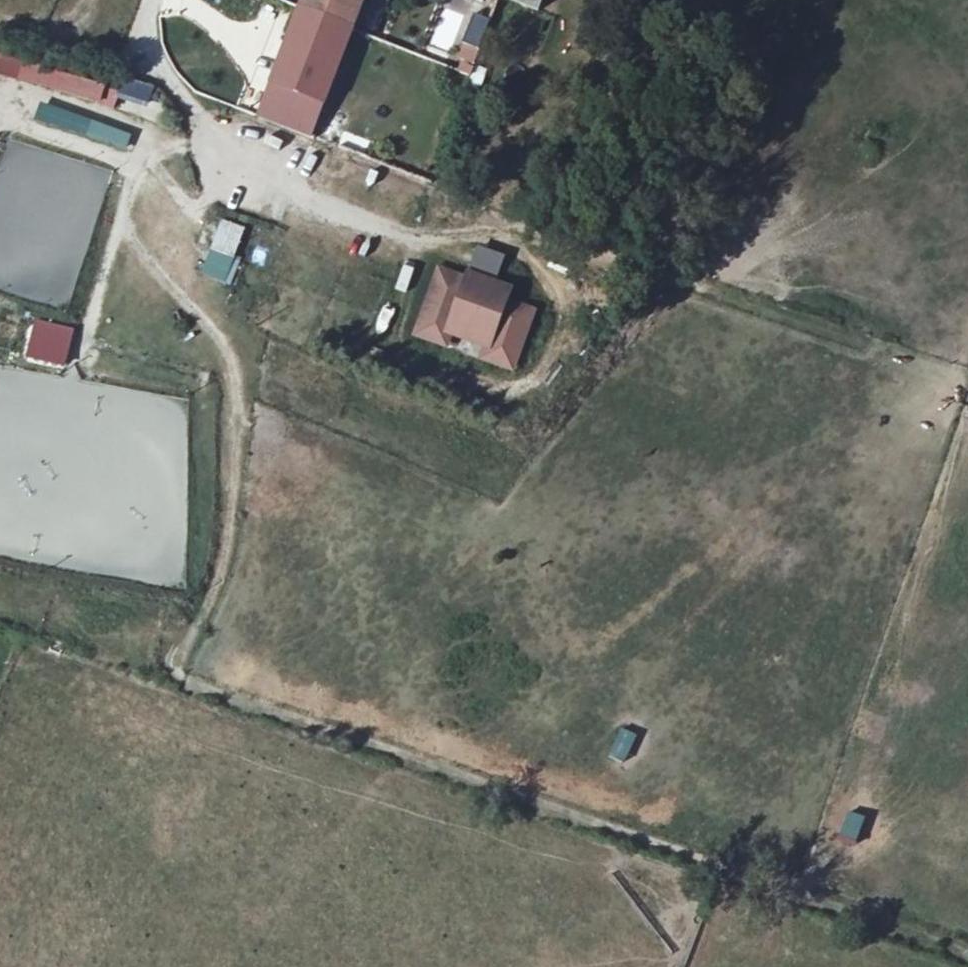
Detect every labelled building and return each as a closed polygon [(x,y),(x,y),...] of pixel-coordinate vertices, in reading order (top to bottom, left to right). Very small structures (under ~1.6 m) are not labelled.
[(298,5),(350,23),(358,0),(300,0),(298,5)] [(350,23),(298,5),(272,74),(323,93),(350,23)] [(465,74),(490,21),(477,15),(452,68),(465,74)] [(432,52),(445,58),(460,24),(448,18),(432,52)] [(109,105),(115,87),(0,51),(0,72),(109,105)] [(323,93),(272,74),(258,110),(310,129),(323,93)] [(44,105),(39,120),(122,148),(127,134),(44,105)] [(70,311),(110,168),(4,138),(0,151),(0,291),(70,311)] [(226,284),(247,229),(207,214),(196,246),(207,250),(198,274),(226,284)] [(511,304),(509,298),(497,294),(491,297),(464,287),(462,295),(435,285),(421,325),(447,334),(452,323),(498,340),(494,352),(520,361),(537,313),(511,304)] [(34,330),(31,345),(64,352),(67,337),(34,330)] [(625,764),(635,733),(617,728),(607,758),(625,764)] [(839,833),(857,839),(865,816),(847,810),(839,833)]
